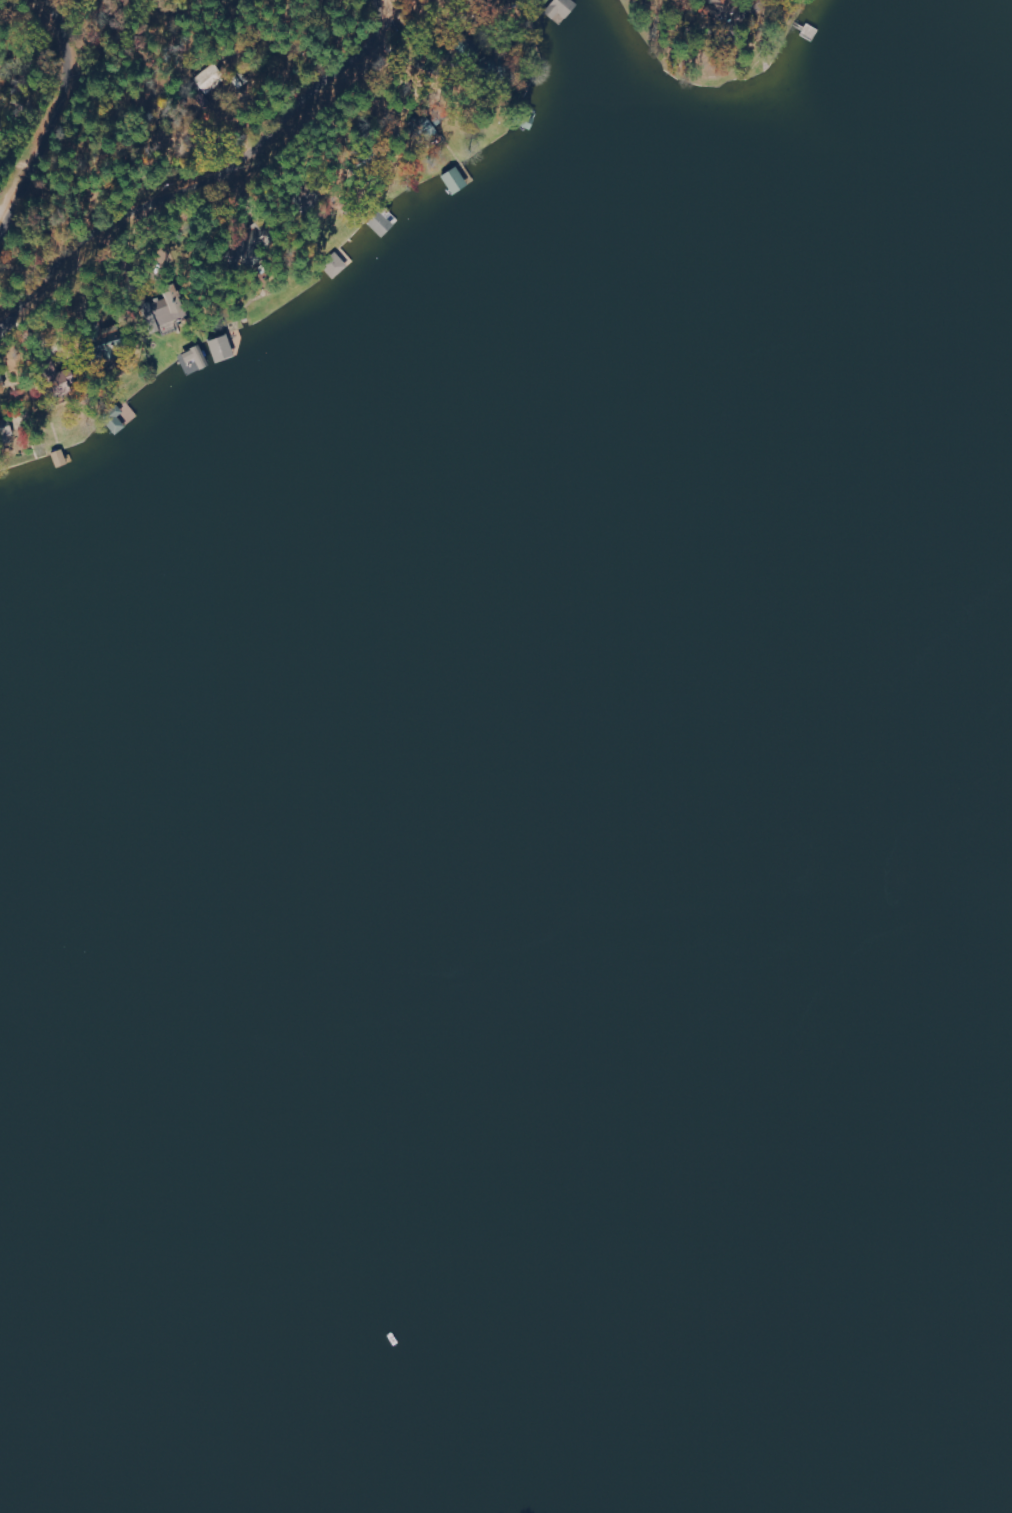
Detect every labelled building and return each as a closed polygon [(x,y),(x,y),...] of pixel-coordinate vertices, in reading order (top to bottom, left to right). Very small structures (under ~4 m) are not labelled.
[(578,5),(573,0),(557,0),(546,13),(559,25),(578,5)] [(453,195),(469,187),(460,168),(444,176),(453,195)] [(335,280),(350,267),(338,254),(323,268),(335,280)] [(189,319),(179,284),(163,289),(166,300),(152,304),(154,311),(147,313),(153,335),(162,332),(161,327),(189,319)] [(237,358),(229,336),(210,342),(218,364),(237,358)]
